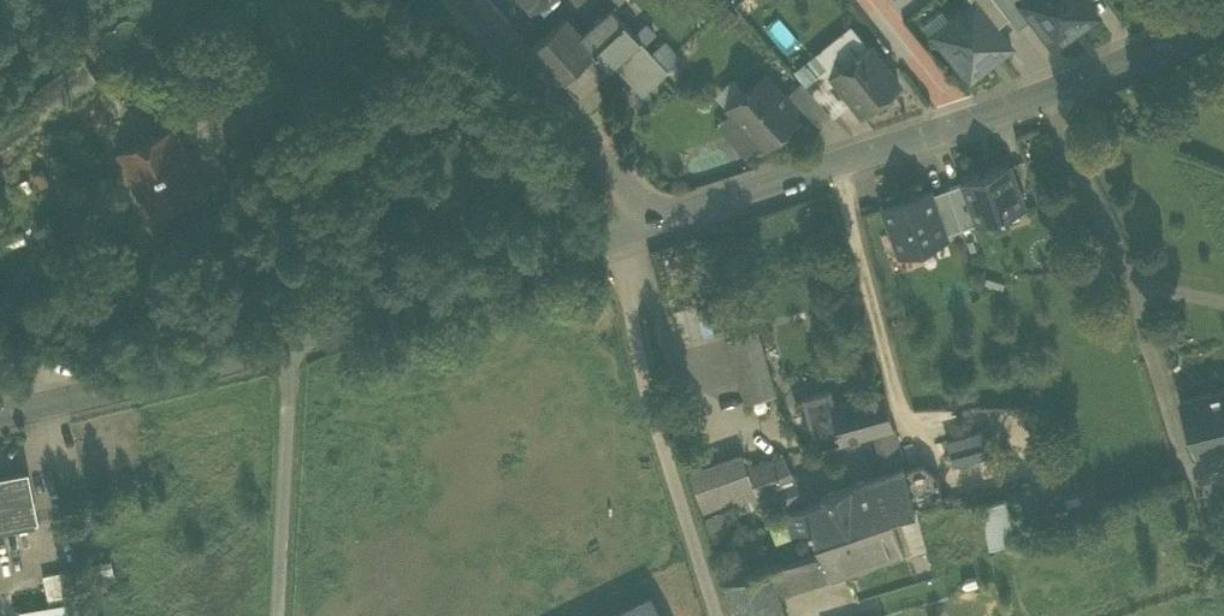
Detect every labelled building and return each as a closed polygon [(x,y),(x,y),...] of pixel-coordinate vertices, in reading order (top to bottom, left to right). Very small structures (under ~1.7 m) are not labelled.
[(935,36),(969,78),(995,57),(996,59),(1012,46),(997,27),(975,0),(974,2),(953,18),(951,20),(953,22),(935,36)] [(997,27),(1010,16),(997,0),(973,0),(974,2),(975,0),(997,27)] [(1010,16),(1018,28),(1032,17),(1020,2),(1022,0),(997,0),(1010,16)] [(1020,2),(1032,17),(1052,44),(1076,25),(1079,29),(1099,14),(1087,0),(1022,0),(1020,2)] [(563,79),(594,50),(626,22),(612,7),(582,35),(565,16),(531,48),(561,80),(563,79)] [(924,22),(934,34),(951,20),(953,18),(944,7),(924,22)] [(934,34),(935,36),(953,22),(951,20),(934,34)] [(614,63),(620,57),(641,38),(626,22),(594,50),(610,67),(614,63)] [(652,50),(641,38),(620,57),(630,68),(624,74),(641,93),(667,68),(652,51),(652,50)] [(652,51),(667,68),(680,56),(664,39),(652,50),(652,51)] [(853,100),(864,113),(900,84),(869,46),(834,74),(833,75),(853,100)] [(563,79),(578,96),(610,67),(594,50),(563,79)] [(620,57),(614,63),(624,74),(630,68),(620,57)] [(970,79),(996,59),(995,57),(969,78),(970,79)] [(23,106),(18,99),(0,112),(0,149),(35,124),(42,119),(97,80),(85,62),(55,83),(23,106)] [(831,112),(834,115),(853,100),(833,75),(834,74),(827,65),(805,83),(831,112)] [(731,110),(764,147),(802,112),(786,95),(765,72),(746,90),(745,97),(731,110)] [(715,92),(728,106),(746,90),(733,76),(715,92)] [(806,109),(819,123),(831,112),(805,83),(802,80),(786,95),(802,112),(806,109)] [(745,97),(746,90),(728,106),(731,110),(745,97)] [(119,156),(148,216),(201,191),(172,131),(119,156)] [(1026,207),(1010,164),(962,182),(962,183),(977,223),(977,224),(999,217),(1026,207)] [(962,183),(947,188),(962,229),(977,223),(962,183)] [(947,188),(929,195),(944,235),(962,229),(947,188)] [(902,253),(945,237),(944,235),(929,195),(928,192),(885,207),(902,253)] [(1031,221),(1026,207),(999,217),(1004,231),(1031,221)] [(731,338),(748,400),(773,393),(756,332),(731,338)] [(879,453),(884,471),(904,464),(901,455),(900,448),(884,391),(835,404),(830,387),(817,391),(813,397),(804,399),(817,448),(875,432),(879,453)] [(1197,458),(1223,452),(1223,388),(1179,400),(1197,458)] [(950,454),(952,454),(987,444),(983,429),(946,440),(950,454)] [(991,443),(987,444),(952,454),(954,463),(993,452),(991,443)] [(784,456),(746,466),(757,496),(778,488),(785,506),(803,499),(795,477),(784,456)] [(904,467),(916,508),(943,501),(935,472),(922,462),(904,467)] [(884,471),(851,485),(864,524),(891,515),(916,509),(916,508),(904,467),(904,464),(884,471)] [(704,514),(757,496),(746,466),(694,480),(704,514)] [(37,519),(27,472),(0,477),(0,527),(37,519)] [(816,540),(864,524),(851,485),(821,495),(823,500),(786,513),(793,533),(810,528),(810,529),(812,529),(816,540)] [(1015,496),(982,504),(989,547),(1024,544),(1015,496)] [(903,551),(904,553),(927,545),(916,509),(891,515),(903,551)] [(903,551),(891,515),(864,524),(816,540),(820,551),(829,576),(901,552),(901,554),(904,553),(903,551)] [(820,551),(768,566),(777,593),(829,576),(820,551)] [(777,593),(768,566),(723,579),(736,615),(784,615),(777,593)] [(44,574),(49,600),(77,594),(72,568),(44,574)] [(651,596),(611,615),(661,615),(651,596)] [(21,609),(22,615),(89,615),(85,598),(21,609)]
